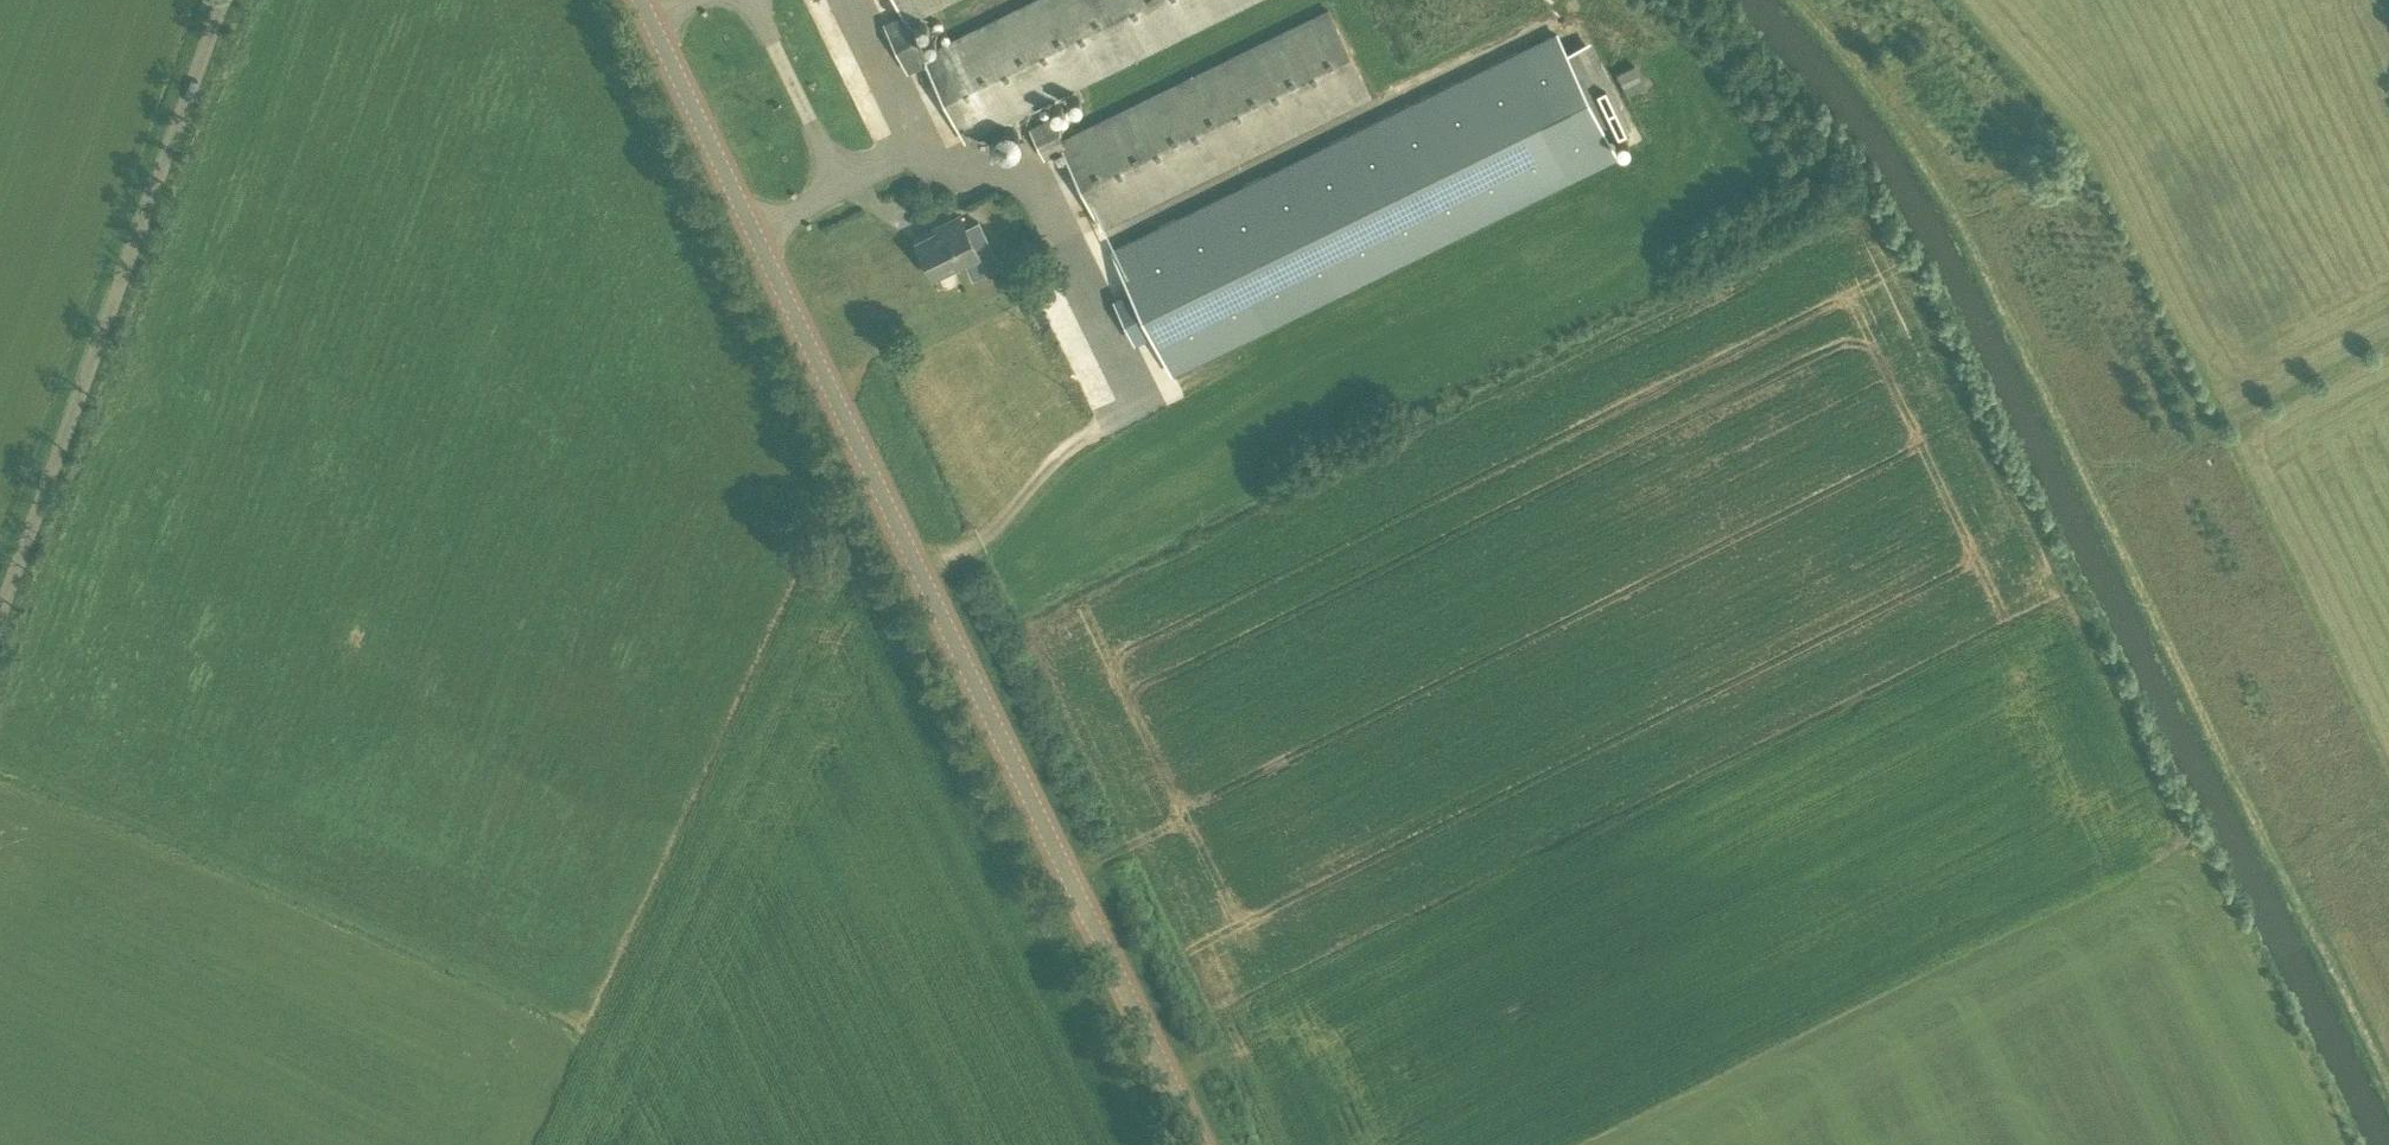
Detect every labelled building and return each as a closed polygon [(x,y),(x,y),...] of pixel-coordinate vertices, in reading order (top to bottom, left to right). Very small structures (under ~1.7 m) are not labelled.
[(834,0),(812,0),(878,142),(896,134),(834,0)] [(965,139),(1250,0),(1034,0),(925,53),(908,19),(948,0),(896,0),(903,13),(885,22),(908,70),(926,61),(965,139)] [(1101,225),(1540,11),(1534,0),(1347,0),(1061,140),(1050,118),(1031,128),(1044,156),(1063,147),(1101,225)] [(1557,33),(1113,250),(1133,290),(1115,298),(1135,340),(1153,331),(1173,371),(1616,155),(1607,137),(1626,127),(1584,43),(1566,52),(1557,33)] [(979,219),(964,224),(959,214),(943,222),(945,226),(915,240),(933,276),(979,254),(990,248),(986,239),(988,238),(979,219)]
